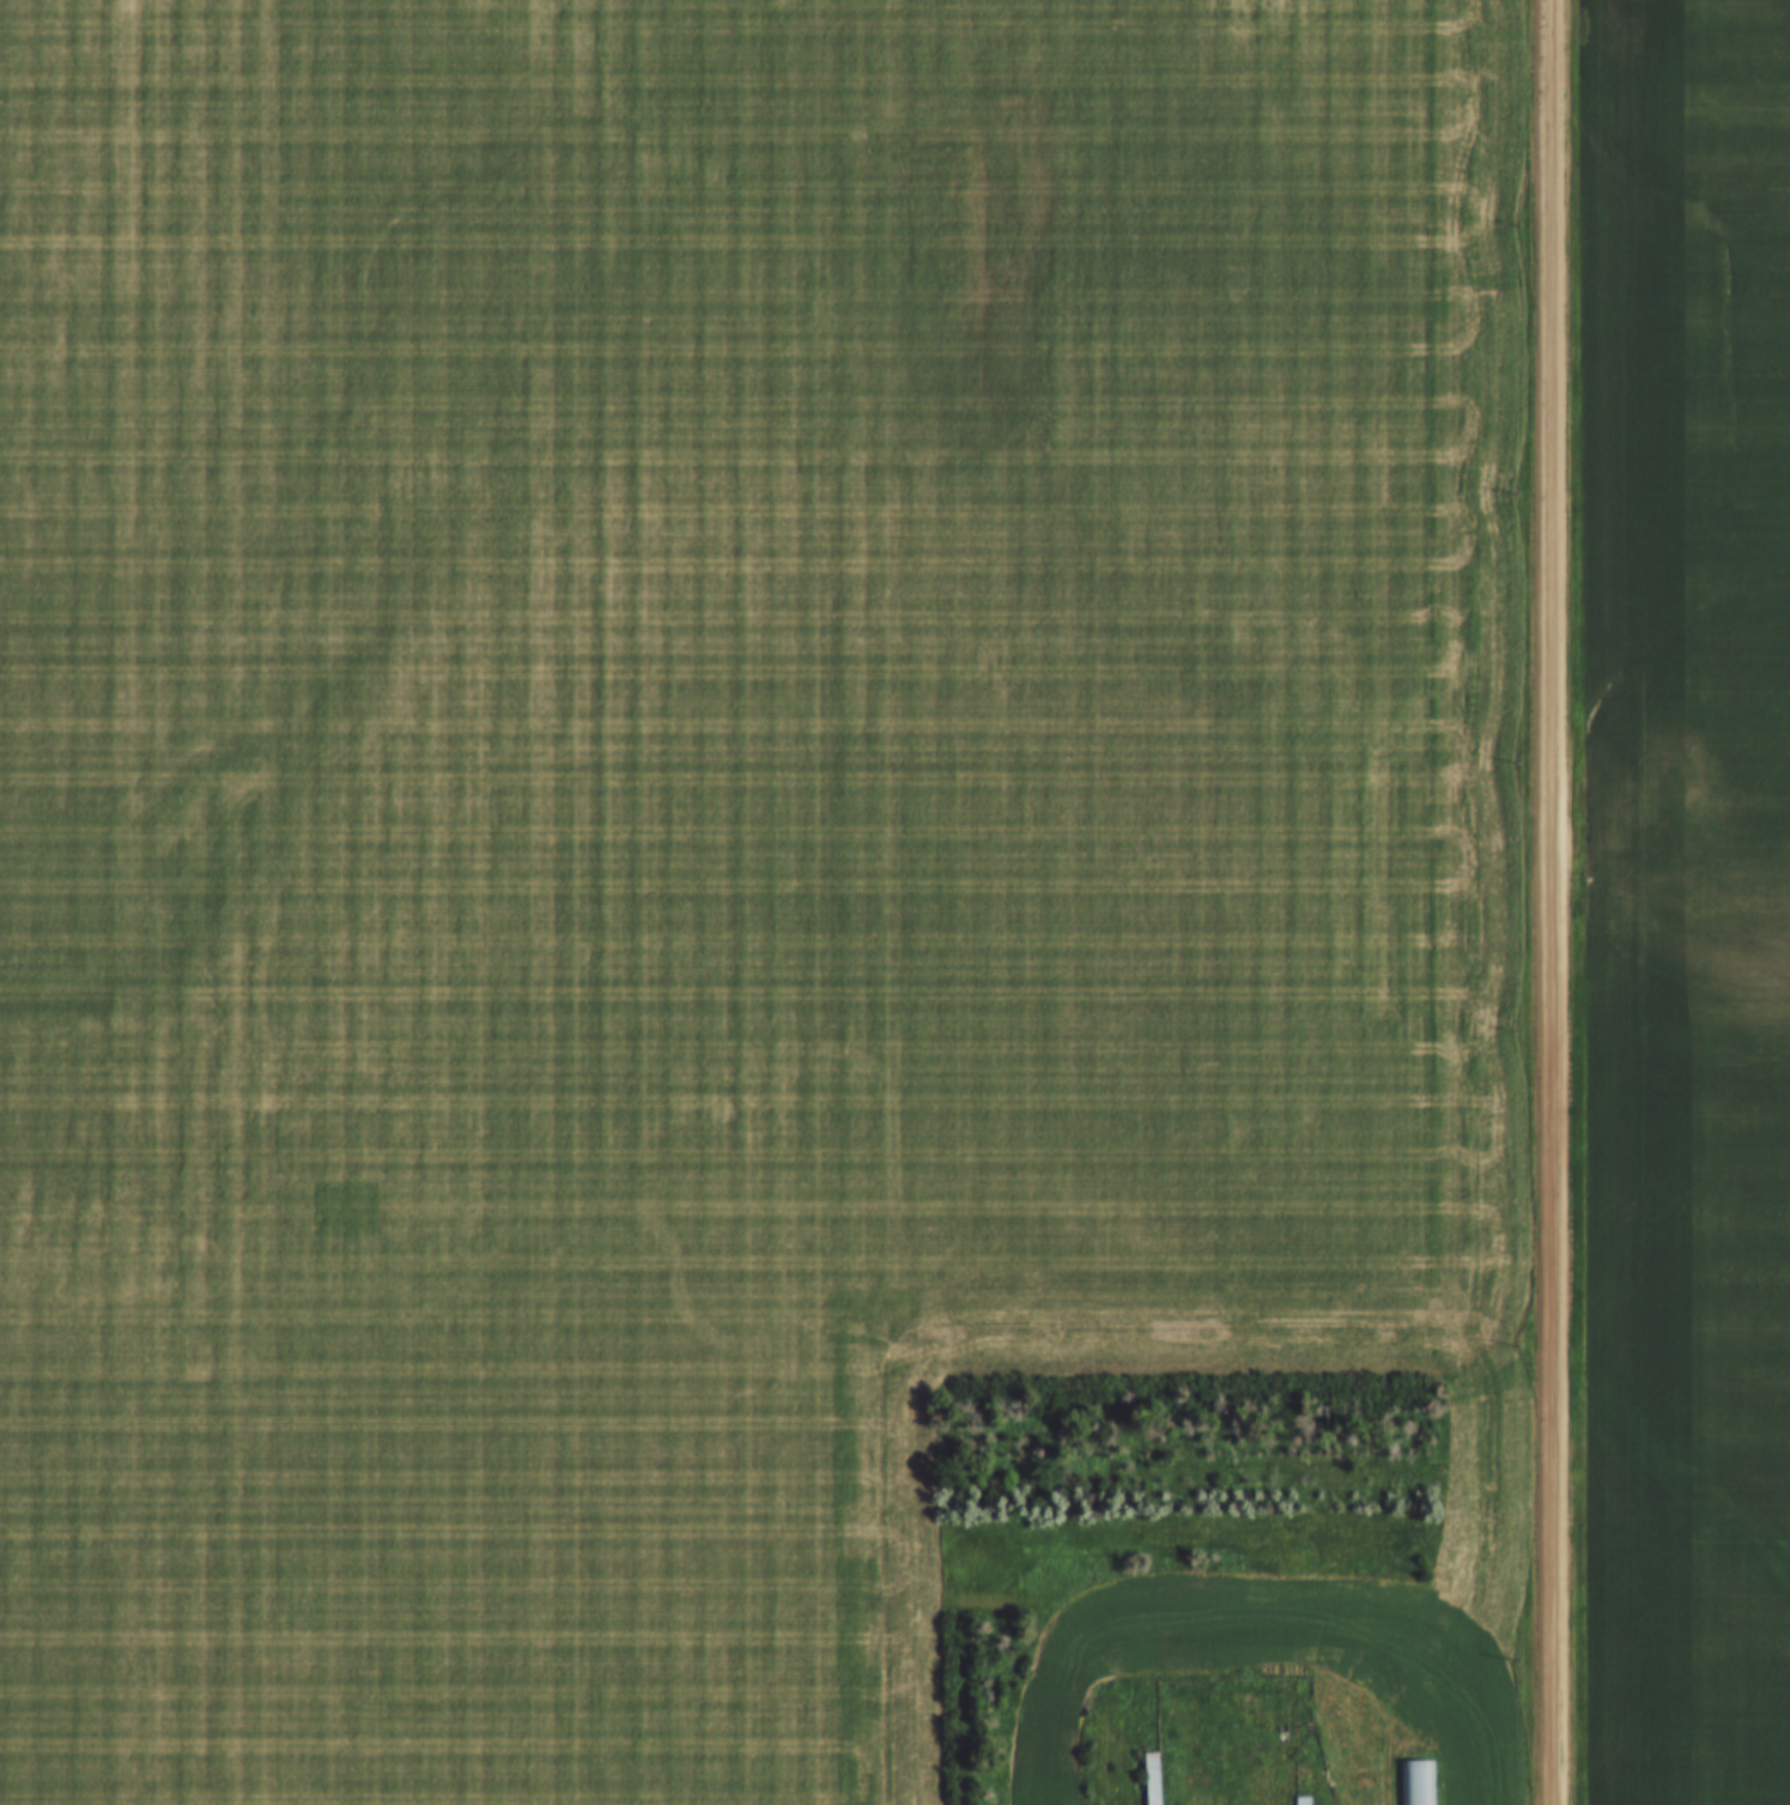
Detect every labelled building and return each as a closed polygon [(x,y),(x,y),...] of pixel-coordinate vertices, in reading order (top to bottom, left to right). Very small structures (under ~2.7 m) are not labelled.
[(1160,1753),(1146,1753),(1147,1804),(1161,1804),(1160,1753)] [(1403,1761),(1403,1804),(1435,1804),(1435,1761),(1403,1761)]
